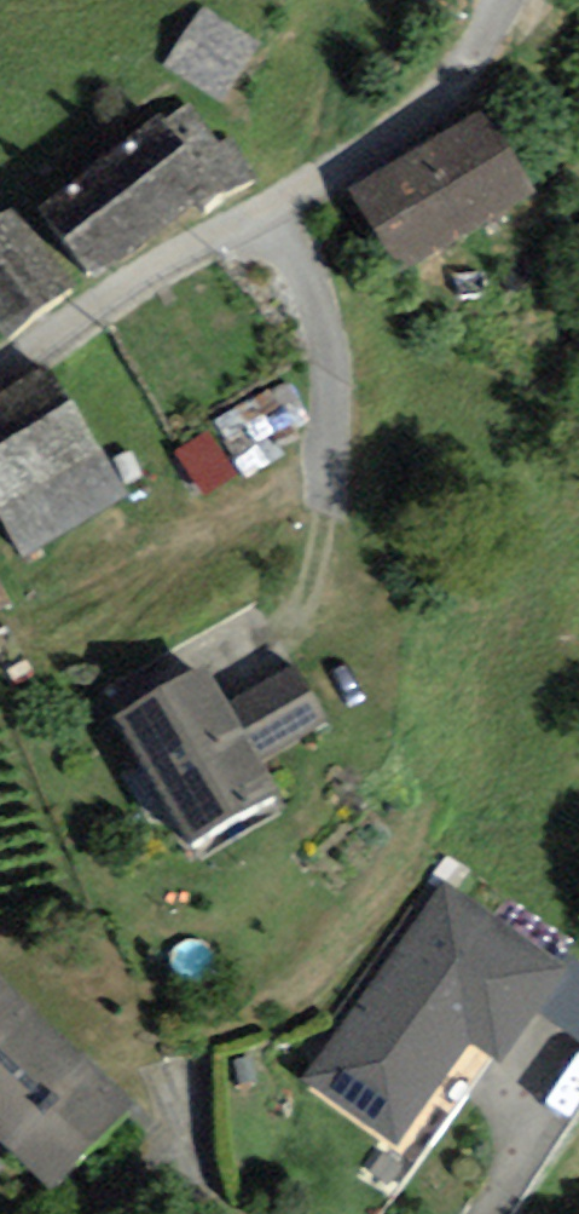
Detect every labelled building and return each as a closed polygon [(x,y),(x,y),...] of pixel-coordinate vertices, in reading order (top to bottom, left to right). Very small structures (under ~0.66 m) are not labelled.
[(202,4),(162,64),(222,104),(262,44),(202,4)] [(217,144),(191,104),(162,119),(158,112),(39,207),(96,285),(255,178),(231,136),(217,144)] [(534,191),(483,108),(347,190),(398,273),(534,191)] [(0,217),(0,334),(3,339),(74,285),(14,206),(0,217)] [(0,393),(0,520),(25,561),(129,499),(48,365),(0,393)] [(236,474),(206,430),(176,451),(207,494),(236,474)] [(10,602),(0,583),(0,607),(10,602)] [(208,663),(114,716),(189,848),(281,797),(261,761),(330,723),(296,663),(229,701),(208,663)] [(559,963),(443,880),(300,1079),(396,1148),(471,1044),(497,1063),(536,1011),(565,967),(559,963)] [(559,963),(565,967),(536,1011),(578,1039),(578,960),(566,951),(559,963)] [(51,1190),(137,1102),(0,971),(0,1140),(51,1190)]
